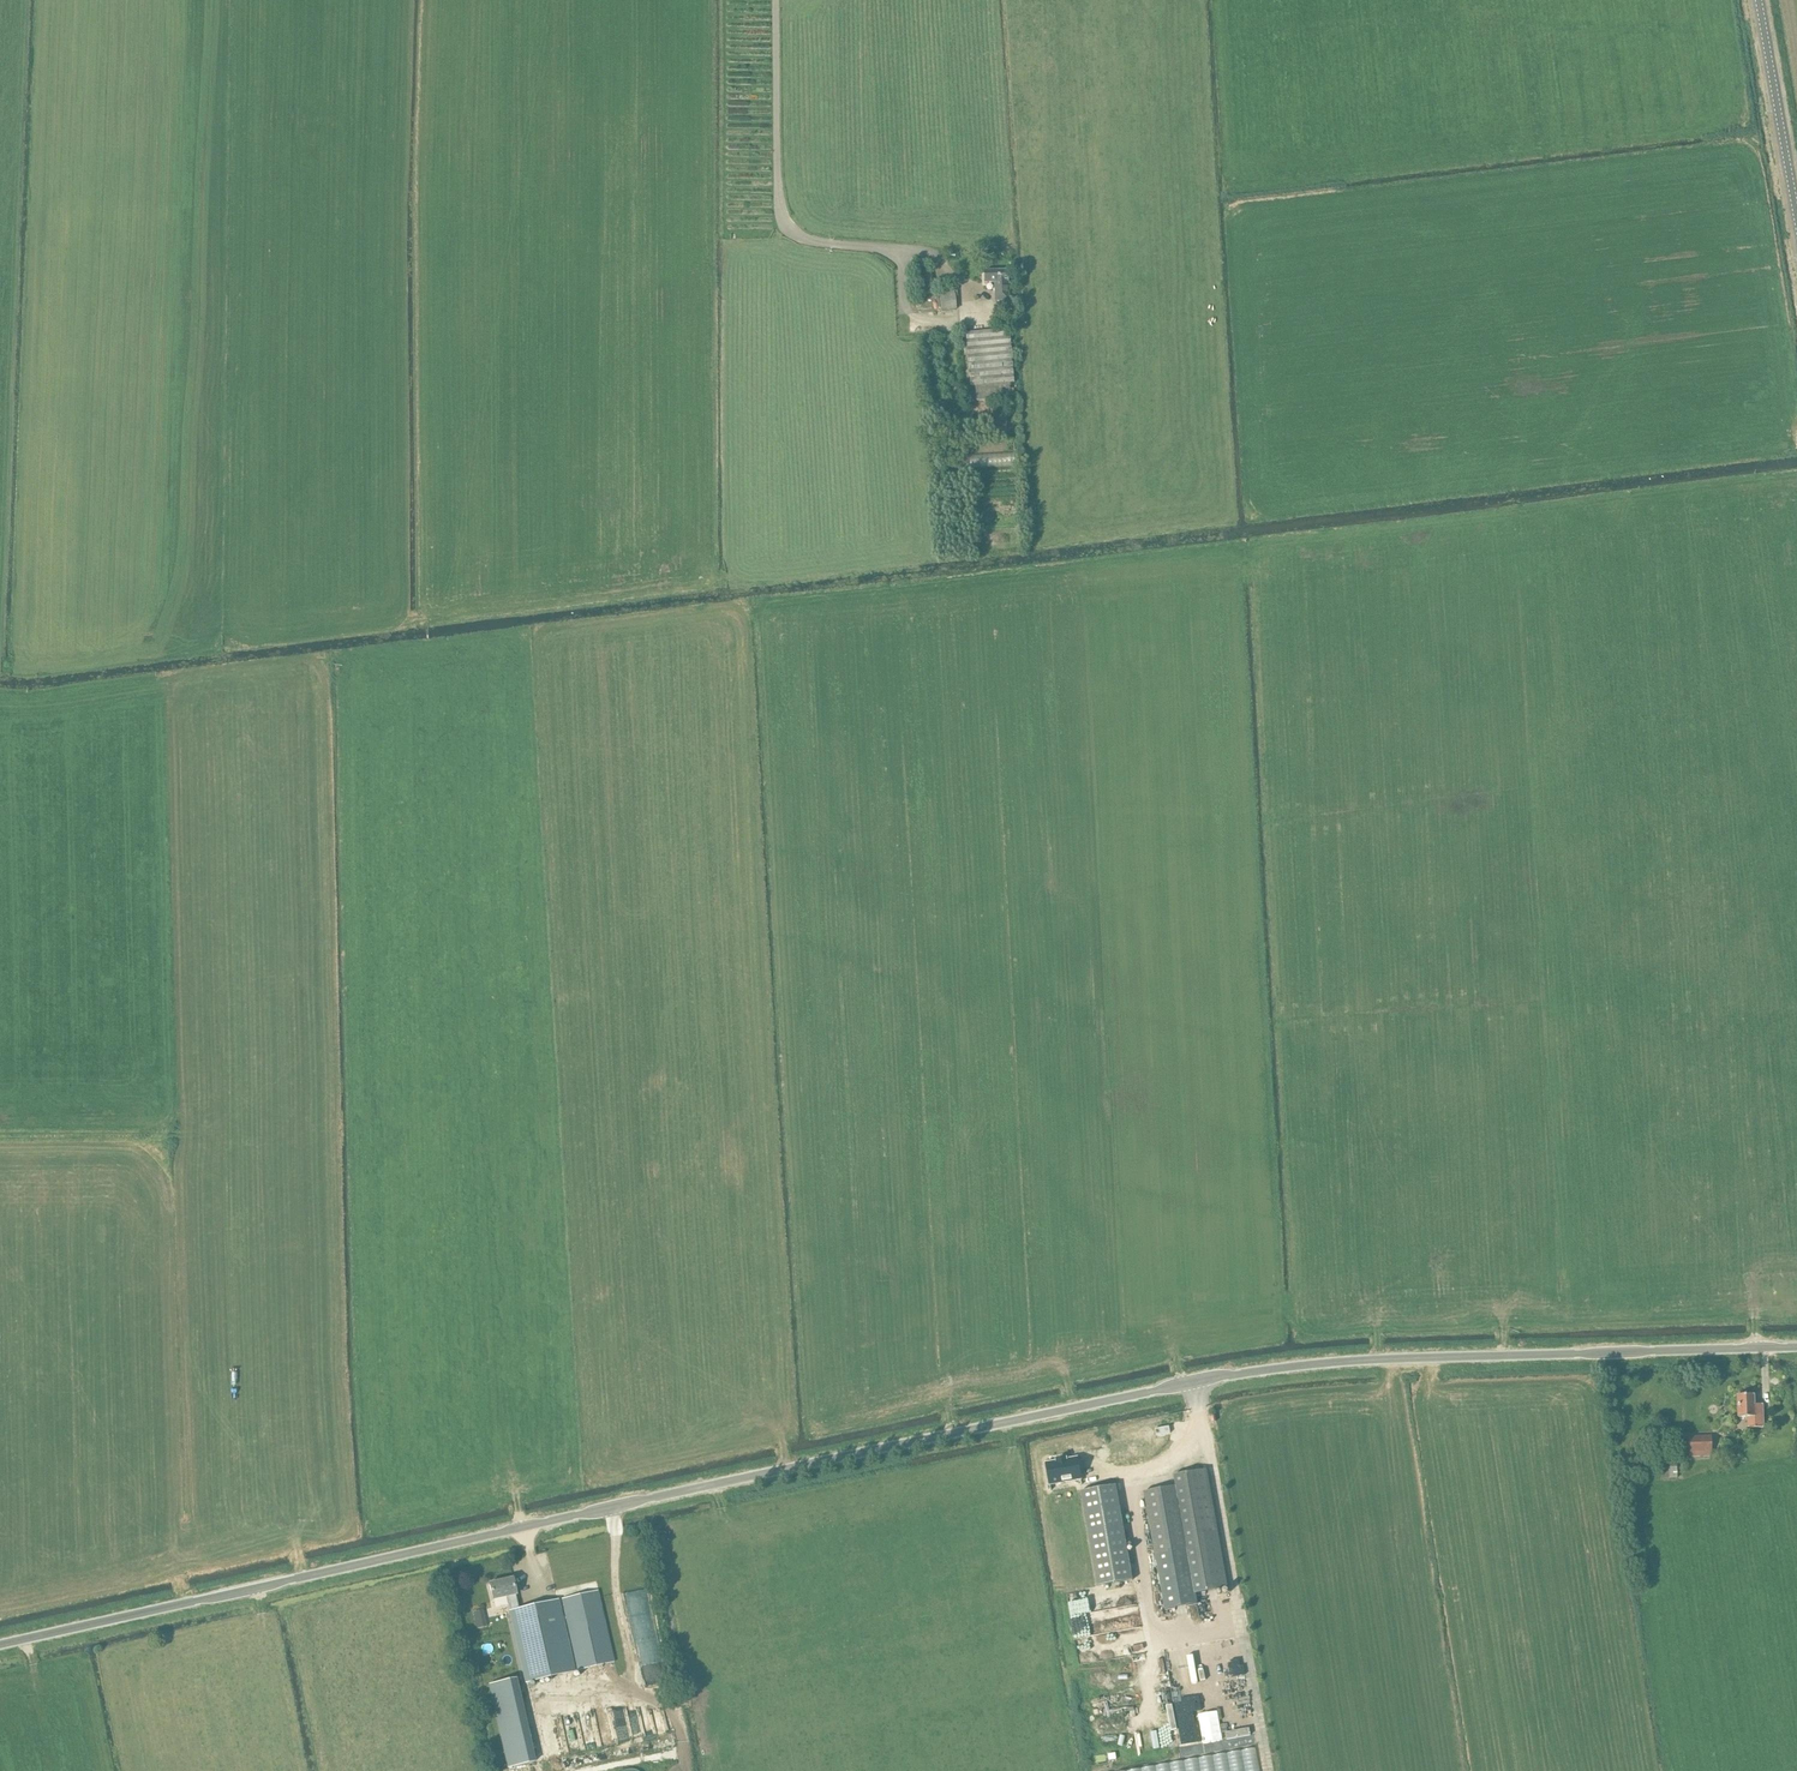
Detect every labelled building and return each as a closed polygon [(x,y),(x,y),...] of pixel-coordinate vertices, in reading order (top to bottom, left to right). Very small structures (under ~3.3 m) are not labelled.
[(1009,301),(1009,296),(1009,271),(985,271),(985,282),(995,282),(995,301),(1009,301)] [(959,287),(941,288),(942,310),(960,309),(959,287)] [(972,386),(976,385),(977,402),(1012,399),(1011,396),(1015,395),(1014,388),(1012,389),(1011,383),(1016,383),(1012,328),(968,332),(972,386)] [(1007,430),(1007,409),(991,409),(992,430),(1007,430)] [(970,465),(991,466),(991,454),(982,454),(970,454),(970,465)] [(1763,1427),(1763,1416),(1762,1404),(1754,1404),(1754,1394),(1737,1395),(1738,1418),(1749,1417),(1749,1428),(1763,1427)] [(1689,1457),(1712,1456),(1711,1437),(1689,1438),(1689,1457)] [(1141,1441),(1125,1442),(1126,1457),(1142,1456),(1141,1441)] [(1075,1458),(1044,1463),(1048,1490),(1080,1486),(1075,1458)] [(1677,1477),(1676,1466),(1661,1467),(1661,1478),(1677,1477)] [(1176,1486),(1144,1492),(1155,1556),(1187,1550),(1195,1593),(1196,1593),(1229,1587),(1207,1469),(1174,1475),(1176,1486)] [(1081,1492),(1097,1586),(1133,1580),(1116,1485),(1081,1492)] [(614,1662),(600,1603),(598,1591),(562,1599),(566,1615),(562,1616),(558,1600),(518,1609),(515,1595),(516,1595),(512,1578),(489,1583),(493,1599),(505,1596),(509,1611),(507,1612),(524,1683),(575,1671),(564,1623),(566,1622),(577,1670),(614,1662)] [(478,1613),(473,1621),(481,1626),(486,1618),(478,1613)] [(1076,1627),(1081,1662),(1134,1654),(1131,1637),(1143,1635),(1142,1627),(1102,1633),(1101,1627),(1117,1625),(1116,1618),(1087,1622),(1087,1626),(1076,1627)] [(647,1686),(665,1683),(661,1663),(643,1666),(647,1686)] [(535,1762),(517,1678),(488,1685),(507,1769),(535,1762)] [(1191,1684),(1181,1686),(1184,1698),(1194,1695),(1191,1684)] [(1222,1739),(1217,1711),(1198,1714),(1203,1743),(1222,1739)] [(1103,1770),(1262,1770),(1259,1750),(1103,1770)]
